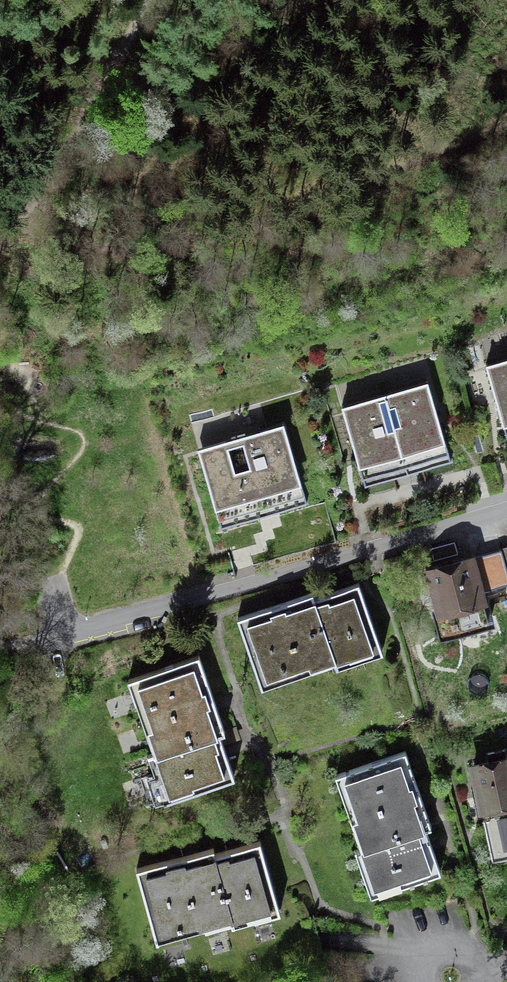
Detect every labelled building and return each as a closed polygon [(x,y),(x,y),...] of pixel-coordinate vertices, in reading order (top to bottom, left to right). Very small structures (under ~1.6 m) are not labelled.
[(486,364),(506,437),(506,358),(486,364)] [(451,461),(428,381),(385,393),(408,473),(451,461)] [(342,406),(365,486),(408,473),(385,393),(342,406)] [(284,422),(241,435),(266,515),(307,503),(284,422)] [(221,528),(266,515),(241,435),(198,447),(221,528)] [(434,559),(458,553),(455,540),(431,547),(434,559)] [(501,549),(485,554),(494,584),(506,580),(506,568),(501,549)] [(475,557),(424,571),(437,621),(446,619),(473,611),(489,607),(475,557)] [(355,658),(354,655),(379,646),(358,583),(314,598),(334,655),(337,665),(355,658)] [(314,598),(312,592),(239,617),(260,680),(334,655),(314,598)] [(449,627),(475,620),(473,611),(446,619),(449,627)] [(134,677),(144,704),(140,705),(147,725),(151,724),(160,751),(224,729),(199,655),(134,677)] [(154,753),(150,755),(157,773),(161,772),(170,799),(234,776),(219,731),(160,751),(154,753)] [(485,810),(487,821),(484,822),(493,861),(506,858),(506,757),(505,749),(488,753),(490,761),(474,765),(483,805),(496,802),(497,807),(485,810)] [(343,772),(352,799),(347,800),(354,819),(358,818),(368,846),(431,825),(405,751),(343,772)] [(440,870),(425,827),(368,846),(358,849),(373,893),(440,870)] [(279,912),(259,841),(215,853),(231,912),(234,922),(252,916),(251,912),(276,905),(278,912),(279,912)] [(215,853),(213,848),(138,868),(156,933),(231,912),(215,853)]
